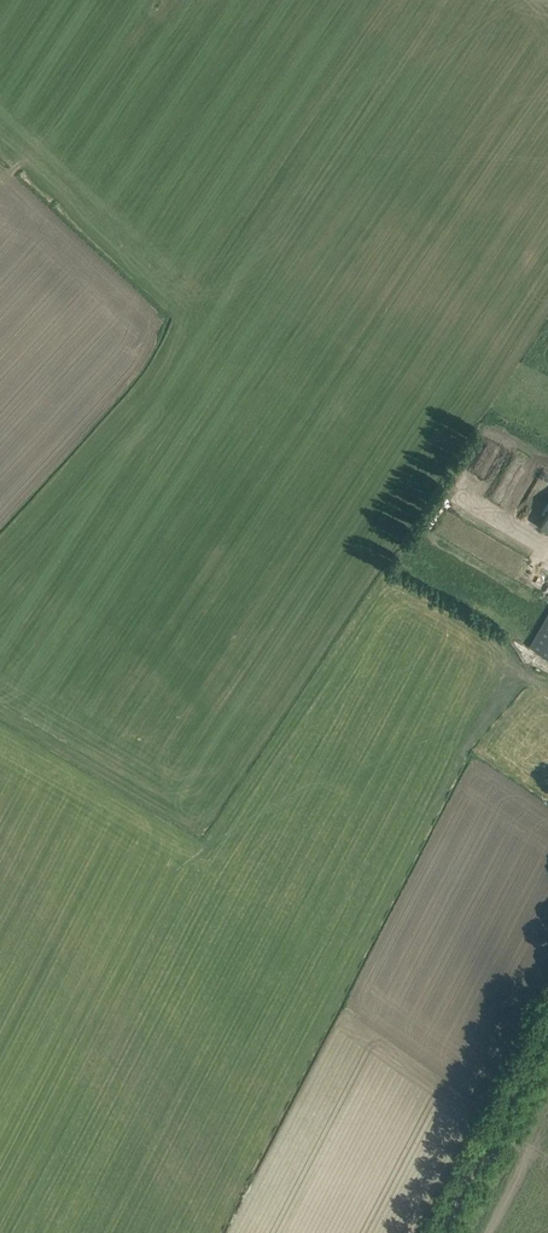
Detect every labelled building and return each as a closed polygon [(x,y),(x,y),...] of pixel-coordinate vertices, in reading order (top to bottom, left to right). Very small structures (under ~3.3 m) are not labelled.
[(530,646),(547,656),(547,614),(530,646)]
